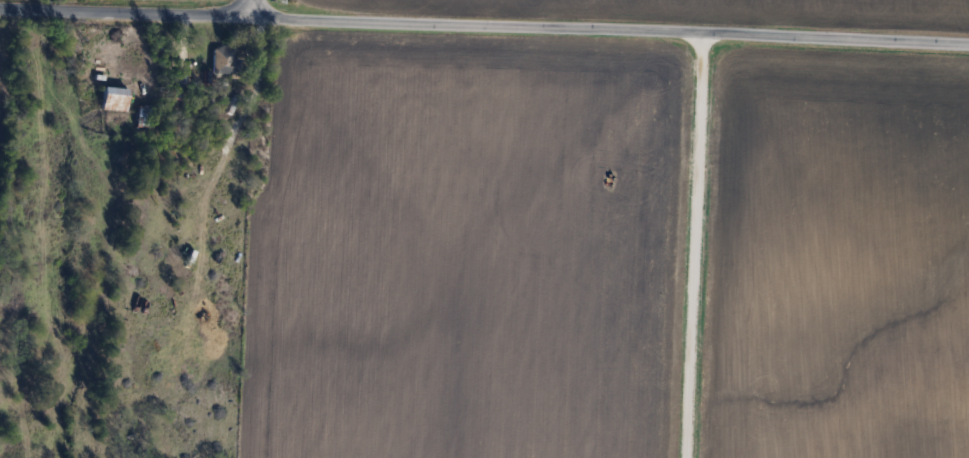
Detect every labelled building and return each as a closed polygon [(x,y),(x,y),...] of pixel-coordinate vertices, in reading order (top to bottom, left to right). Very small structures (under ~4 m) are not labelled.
[(212,74),(242,74),(242,58),(233,58),(233,48),(212,48),(212,74)] [(128,88),(102,85),(100,108),(126,111),(128,88)]
